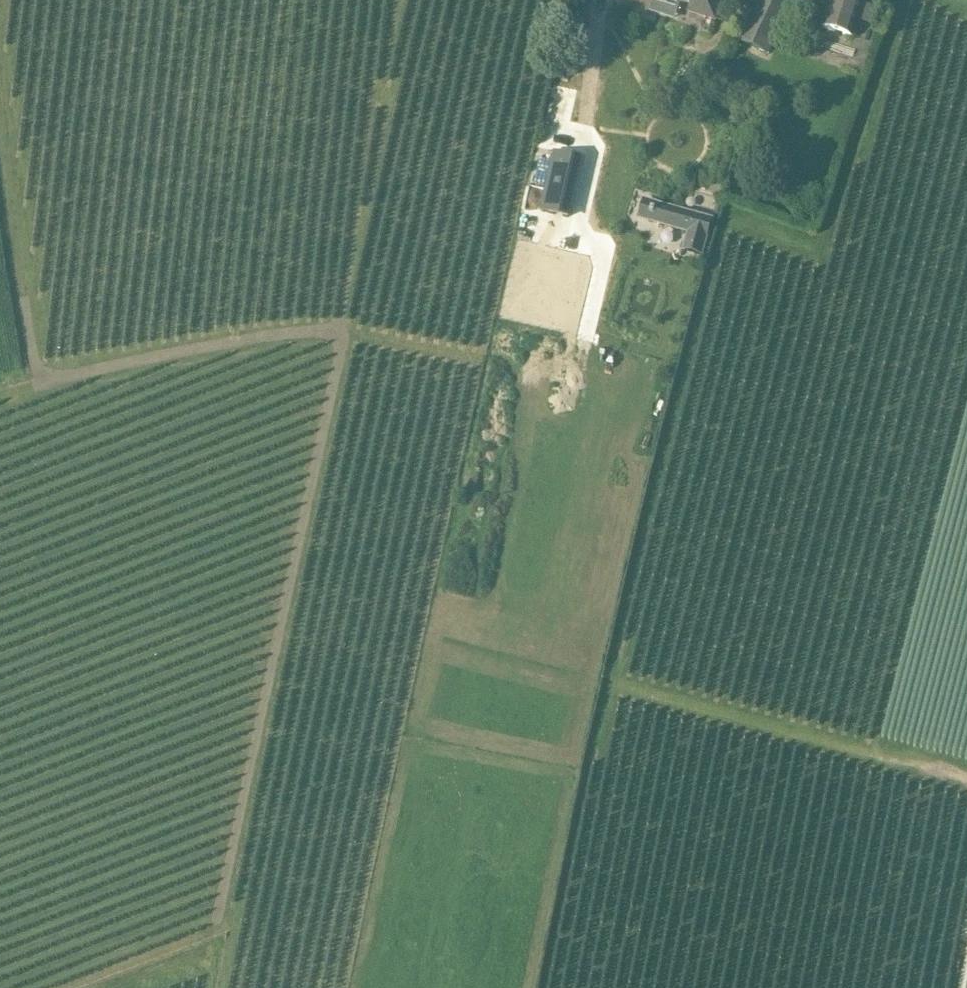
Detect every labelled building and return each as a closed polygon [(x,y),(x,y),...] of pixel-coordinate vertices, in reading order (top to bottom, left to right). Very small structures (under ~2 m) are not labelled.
[(691,4),(689,12),(713,19),(719,0),(677,0),(691,4)] [(739,42),(768,56),(793,3),(786,0),(758,0),(739,42)] [(852,37),(857,21),(873,25),(877,9),(862,4),(864,0),(831,0),(822,28),(852,37)] [(578,179),(582,158),(555,152),(541,212),(569,218),(574,197),(547,191),(551,173),(578,179)] [(655,204),(650,222),(689,233),(684,250),(702,255),(712,220),(655,204)]
